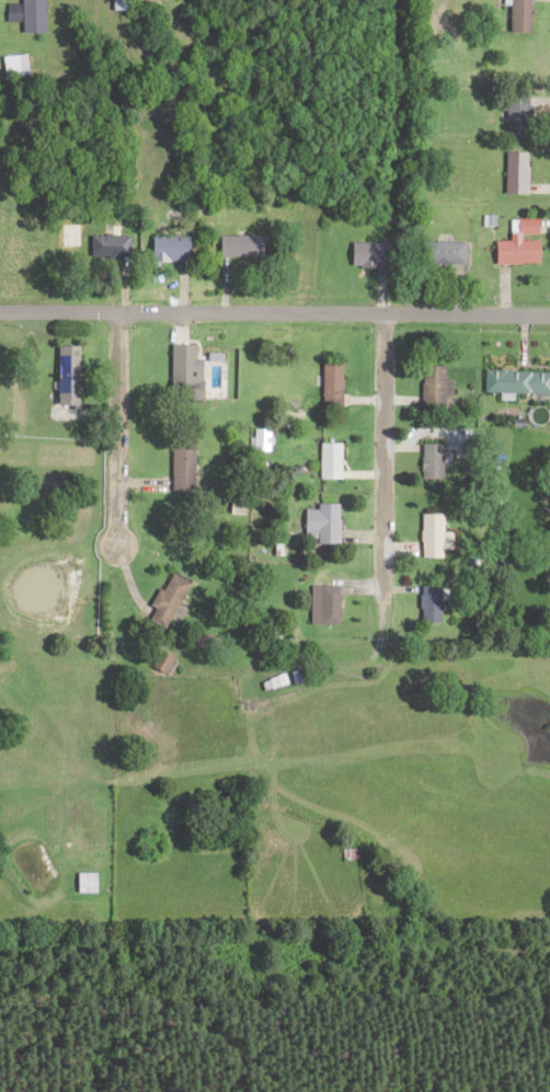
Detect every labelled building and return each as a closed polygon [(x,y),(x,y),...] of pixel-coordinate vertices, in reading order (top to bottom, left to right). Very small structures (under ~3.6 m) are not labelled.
[(37,31),(37,0),(13,0),(13,2),(0,2),(0,19),(14,19),(14,31),(37,31)] [(525,30),(525,0),(503,0),(503,30),(525,30)] [(10,53),(0,54),(0,74),(12,73),(10,53)] [(525,191),(525,150),(502,150),(502,191),(525,191)] [(535,261),(535,233),(536,233),(536,217),(507,217),(507,239),(492,239),(492,261),(535,261)] [(124,233),(85,233),(85,255),(124,255),(124,233)] [(255,233),(213,233),(213,253),(255,253),(255,233)] [(181,234),(144,234),(144,258),(181,258),(181,234)] [(461,261),(461,239),(420,239),(420,261),(461,261)] [(346,264),(382,264),(382,240),(346,240),(346,264)] [(73,402),(73,343),(51,343),(51,402),(73,402)] [(163,343),(163,397),(192,397),(192,343),(163,343)] [(336,357),(317,357),(317,406),(336,406),(336,357)] [(418,363),(418,406),(440,406),(440,393),(449,393),(449,377),(441,376),(441,363),(418,363)] [(481,368),(481,389),(549,390),(549,369),(481,368)] [(246,448),(264,448),(264,427),(246,427),(246,448)] [(187,490),(187,433),(164,433),(164,490),(187,490)] [(314,476),(336,476),(336,441),(314,441),(314,476)] [(418,441),(418,476),(439,476),(439,441),(418,441)] [(334,501),(311,501),(311,507),(299,507),(299,542),(334,542),(334,501)] [(439,555),(439,544),(447,544),(447,531),(438,531),(438,512),(418,512),(418,555),(439,555)] [(184,580),(162,570),(140,618),(161,628),(184,580)] [(437,583),(417,583),(417,620),(437,620),(437,583)] [(335,623),(335,584),(307,584),(307,623),(335,623)] [(169,660),(154,651),(146,665),(161,674),(169,660)] [(72,889),(91,889),(91,870),(72,870),(72,889)]
